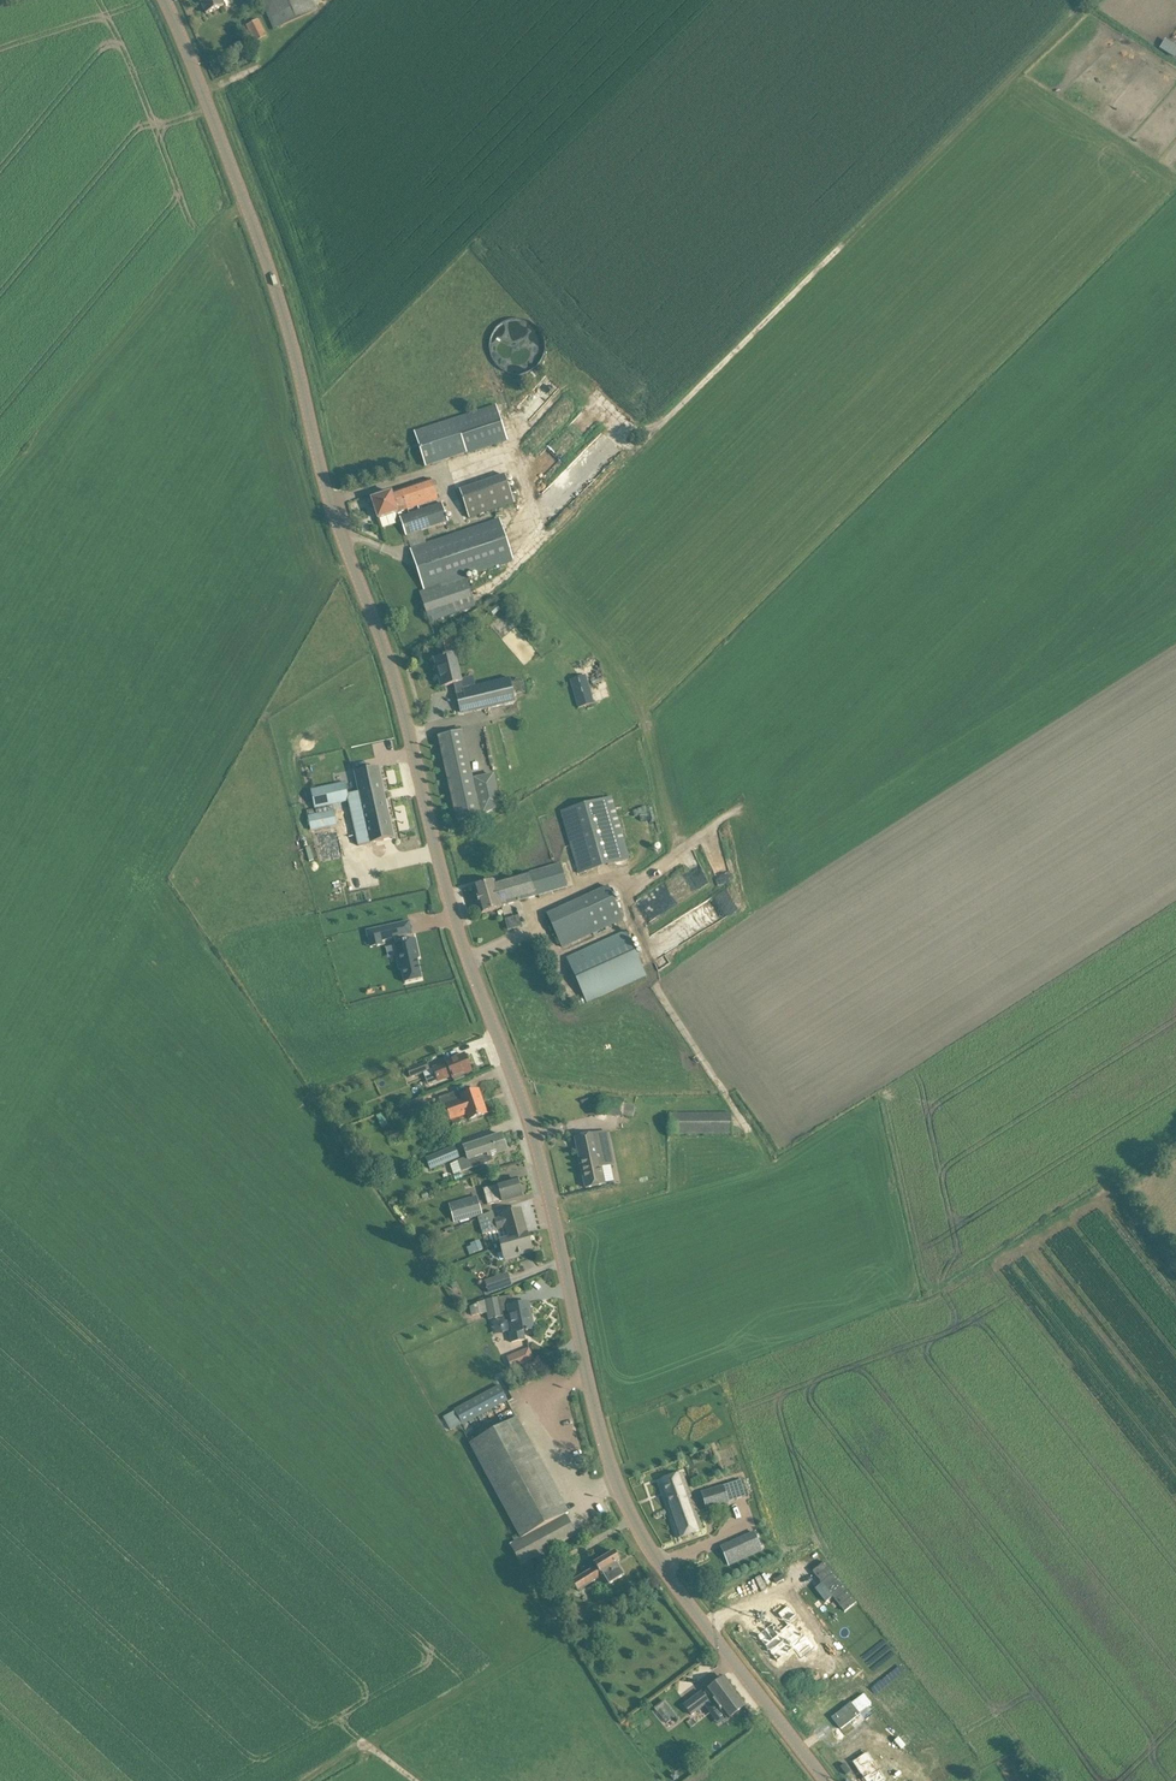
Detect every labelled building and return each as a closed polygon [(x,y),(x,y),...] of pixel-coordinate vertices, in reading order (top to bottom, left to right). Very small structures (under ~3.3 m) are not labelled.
[(206,14),(224,6),(221,0),(200,0),(206,14)] [(246,26),(254,43),(267,37),(259,20),(246,26)] [(563,354),(563,348),(562,344),(560,338),(558,334),(554,330),(549,326),(545,324),(540,323),(534,322),(529,323),(523,325),(519,328),(515,332),(512,336),(509,341),(508,345),(508,351),(508,356),(510,362),(513,367),(517,371),(521,374),(526,376),(532,378),(537,378),(543,377),(548,375),(553,372),(556,369),(559,364),(562,359),(563,354)] [(467,415),(456,418),(467,454),(508,441),(496,405),(467,415)] [(429,427),(414,431),(415,434),(426,467),(441,463),(429,427)] [(487,466),(488,477),(502,475),(500,465),(487,466)] [(457,489),(467,519),(512,504),(503,474),(457,489)] [(436,501),(429,481),(392,493),(398,513),(436,501)] [(398,513),(392,493),(372,499),(378,520),(398,513)] [(400,518),(406,535),(449,522),(443,504),(400,518)] [(513,560),(500,520),(411,550),(424,590),(466,576),(513,560)] [(424,590),(419,592),(427,614),(473,599),(466,576),(424,590)] [(416,603),(404,607),(412,626),(424,621),(416,603)] [(454,647),(451,638),(443,640),(446,649),(454,647)] [(517,700),(512,678),(473,687),(471,677),(459,680),(454,655),(443,657),(443,658),(435,660),(438,671),(439,671),(440,677),(439,677),(441,687),(455,684),(457,691),(456,691),(461,713),(517,700)] [(570,679),(578,708),(594,703),(586,675),(570,679)] [(439,737),(458,822),(481,817),(501,807),(494,776),(473,780),(462,732),(439,737)] [(355,773),(360,792),(348,794),(345,783),(311,791),(315,808),(349,801),(359,846),(393,838),(378,768),(355,773)] [(630,859),(612,796),(561,811),(579,873),(630,859)] [(308,816),(311,830),(337,825),(333,807),(329,808),(329,812),(308,816)] [(474,887),(482,914),(503,908),(502,905),(567,886),(561,863),(495,883),(495,881),(474,887)] [(694,874),(634,906),(643,922),(702,890),(694,874)] [(606,889),(548,916),(561,946),(620,920),(606,889)] [(518,917),(505,918),(506,929),(519,927),(518,917)] [(397,925),(379,929),(382,941),(394,938),(395,942),(394,943),(399,969),(402,968),(405,983),(422,980),(417,958),(419,958),(415,940),(408,941),(407,935),(407,934),(400,936),(397,925)] [(566,957),(586,1001),(645,975),(625,931),(566,957)] [(447,1062),(447,1063),(433,1068),(439,1082),(452,1076),(455,1082),(465,1077),(464,1074),(471,1072),(464,1055),(447,1062)] [(407,1070),(411,1078),(429,1070),(426,1063),(407,1070)] [(454,1093),(439,1098),(442,1107),(446,1106),(448,1111),(442,1113),(445,1122),(451,1120),(453,1125),(461,1123),(459,1117),(468,1114),(469,1120),(475,1118),(487,1114),(479,1091),(467,1095),(456,1099),(454,1093)] [(411,1120),(426,1113),(420,1098),(401,1106),(403,1111),(402,1111),(403,1114),(405,1113),(408,1119),(410,1118),(411,1120)] [(623,1105),(624,1100),(600,1098),(598,1114),(632,1117),(633,1105),(623,1105)] [(670,1114),(670,1134),(732,1133),(731,1113),(670,1114)] [(575,1138),(586,1188),(605,1184),(602,1168),(613,1165),(606,1132),(575,1138)] [(451,1165),(454,1174),(462,1172),(493,1161),(491,1156),(508,1150),(502,1135),(464,1148),(467,1158),(458,1161),(451,1165)] [(426,1159),(431,1169),(459,1158),(454,1147),(426,1159)] [(493,1186),(494,1192),(485,1195),(488,1205),(522,1196),(517,1180),(493,1186)] [(450,1205),(455,1223),(482,1215),(477,1197),(450,1205)] [(509,1239),(509,1241),(518,1239),(518,1237),(527,1234),(521,1211),(518,1210),(502,1215),(503,1217),(495,1219),(493,1212),(478,1218),(483,1234),(505,1228),(509,1239)] [(533,1251),(527,1234),(518,1237),(518,1239),(509,1241),(509,1239),(500,1241),(505,1259),(533,1251)] [(480,1243),(471,1246),(474,1253),(483,1249),(480,1243)] [(484,1282),(488,1293),(511,1285),(507,1274),(484,1282)] [(527,1339),(525,1331),(533,1329),(531,1329),(528,1313),(530,1312),(528,1303),(501,1308),(499,1298),(485,1301),(470,1307),(471,1316),(488,1313),(489,1320),(510,1316),(514,1333),(512,1334),(513,1342),(527,1339)] [(505,1357),(511,1370),(533,1360),(527,1347),(505,1357)] [(443,1417),(450,1430),(462,1423),(463,1424),(507,1400),(499,1386),(455,1410),(455,1411),(443,1417)] [(507,1402),(499,1406),(503,1414),(496,1417),(499,1425),(514,1418),(507,1402)] [(470,1443),(521,1538),(509,1544),(521,1565),(522,1565),(525,1571),(535,1566),(531,1560),(536,1557),(542,1570),(555,1563),(548,1551),(577,1535),(566,1515),(568,1513),(517,1418),(470,1443)] [(682,1473),(662,1480),(669,1503),(666,1504),(679,1539),(703,1530),(697,1511),(695,1511),(682,1473)] [(710,1497),(704,1499),(708,1511),(729,1503),(729,1501),(723,1486),(708,1491),(708,1492),(710,1497)] [(741,1538),(727,1544),(735,1563),(749,1557),(741,1538)] [(594,1564),(596,1567),(572,1581),(578,1590),(600,1577),(603,1581),(604,1580),(608,1585),(625,1575),(618,1563),(620,1561),(614,1552),(594,1564)] [(803,1636),(793,1622),(781,1631),(775,1623),(758,1637),(777,1662),(795,1648),(792,1645),(803,1636)] [(683,1705),(691,1716),(709,1702),(711,1705),(714,1703),(727,1719),(745,1706),(724,1678),(703,1694),(701,1691),(683,1705)] [(653,1709),(665,1725),(676,1716),(664,1701),(653,1709)] [(885,1780),(886,1779),(868,1752),(852,1762),(863,1779),(862,1780),(885,1780)]
